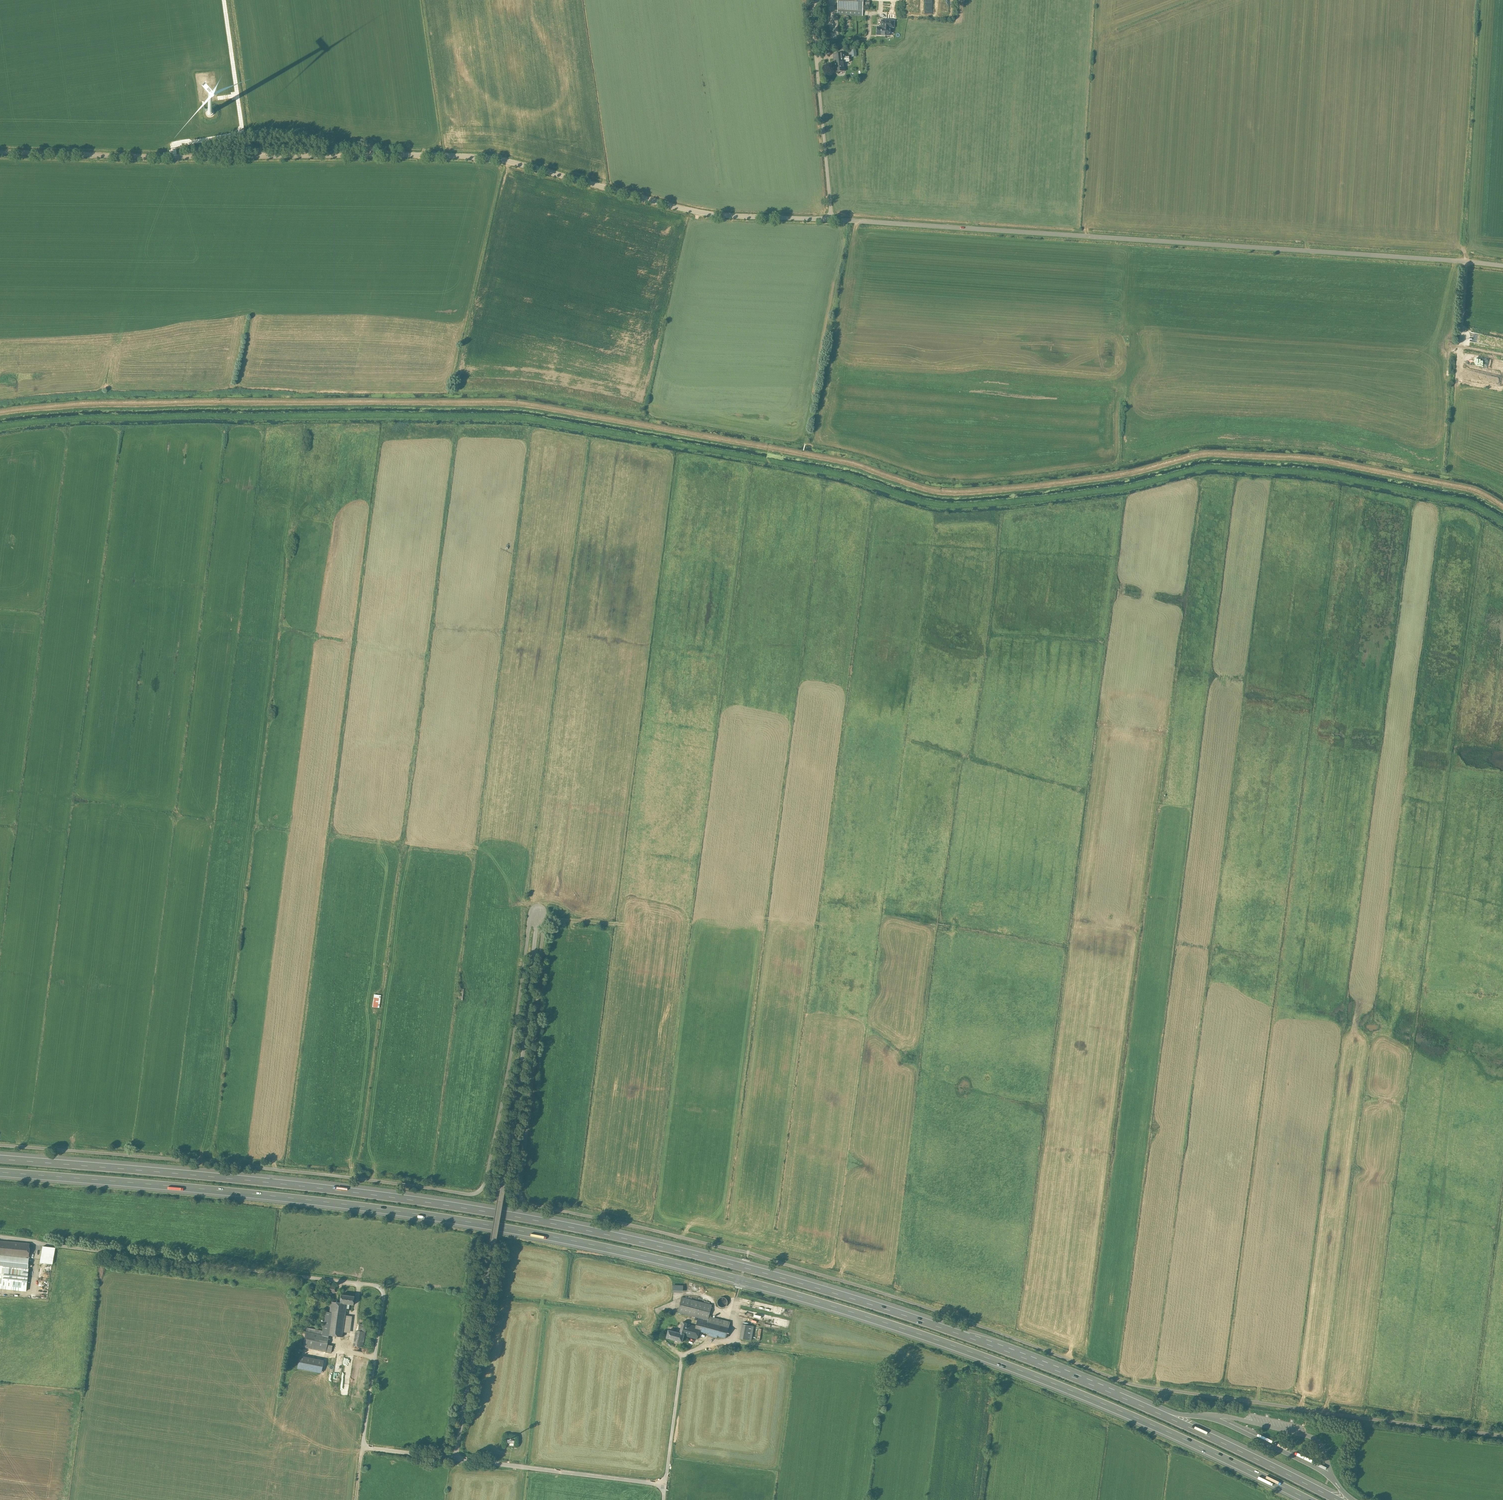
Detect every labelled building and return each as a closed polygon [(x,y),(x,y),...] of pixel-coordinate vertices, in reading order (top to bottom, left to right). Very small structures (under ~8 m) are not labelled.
[(838,10),(858,11),(858,0),(838,0),(838,10)] [(877,26),(876,35),(886,36),(886,31),(890,31),(890,28),(894,28),(895,21),(881,20),(881,27),(877,26)] [(834,54),(833,54),(834,59),(834,63),(835,63),(836,72),(845,71),(844,63),(850,62),(849,57),(847,57),(846,53),(842,53),(834,54)] [(5,1266),(30,1268),(31,1241),(0,1239),(0,1265),(5,1266)] [(57,1245),(45,1244),(42,1261),(55,1262),(57,1245)] [(30,1268),(5,1266),(5,1277),(29,1279),(30,1268)] [(328,1350),(331,1334),(344,1335),(346,1329),(352,1330),(354,1315),(347,1313),(349,1302),(356,1303),(357,1294),(343,1293),(342,1300),(333,1299),(332,1310),(327,1310),(324,1329),(308,1326),(304,1345),(328,1350)] [(729,1302),(729,1301),(729,1300),(729,1299),(728,1298),(727,1297),(727,1296),(726,1296),(724,1295),(723,1295),(721,1296),(720,1297),(719,1299),(718,1301),(719,1303),(719,1304),(720,1304),(721,1305),(722,1306),(723,1306),(724,1306),(726,1306),(727,1305),(728,1304),(729,1303),(729,1302)] [(683,1296),(679,1312),(700,1316),(698,1324),(683,1320),(680,1330),(669,1327),(666,1336),(683,1340),(684,1333),(698,1337),(701,1329),(709,1331),(708,1335),(719,1337),(719,1335),(727,1337),(732,1320),(711,1315),(713,1303),(683,1296)] [(358,1328),(356,1344),(365,1345),(368,1323),(361,1322),(360,1328),(358,1328)] [(743,1322),(740,1335),(753,1337),(755,1324),(743,1322)] [(326,1358),(302,1354),(299,1367),(324,1371),(326,1358)]
